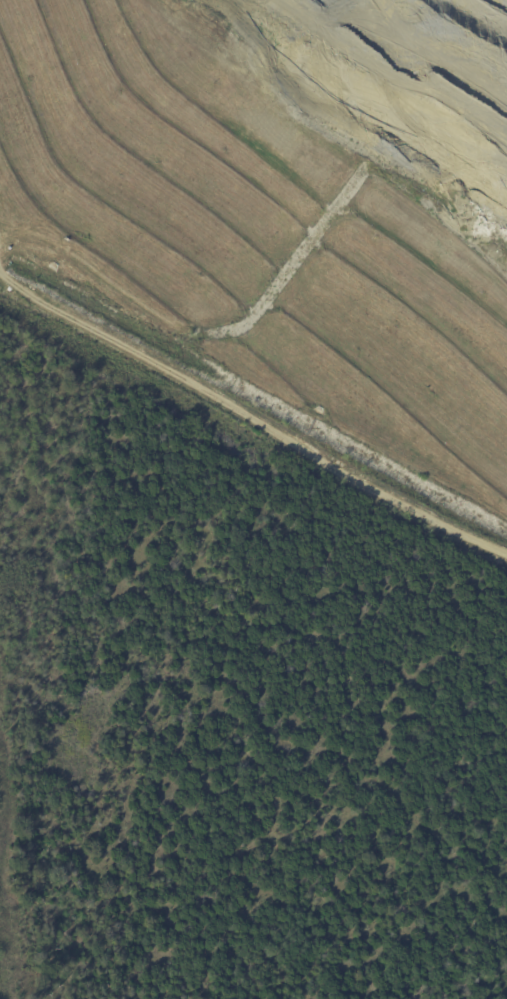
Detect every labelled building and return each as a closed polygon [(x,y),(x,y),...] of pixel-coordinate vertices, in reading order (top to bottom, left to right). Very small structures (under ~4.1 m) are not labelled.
[(186,370),(191,373),(188,378),(183,375),(186,370)]
